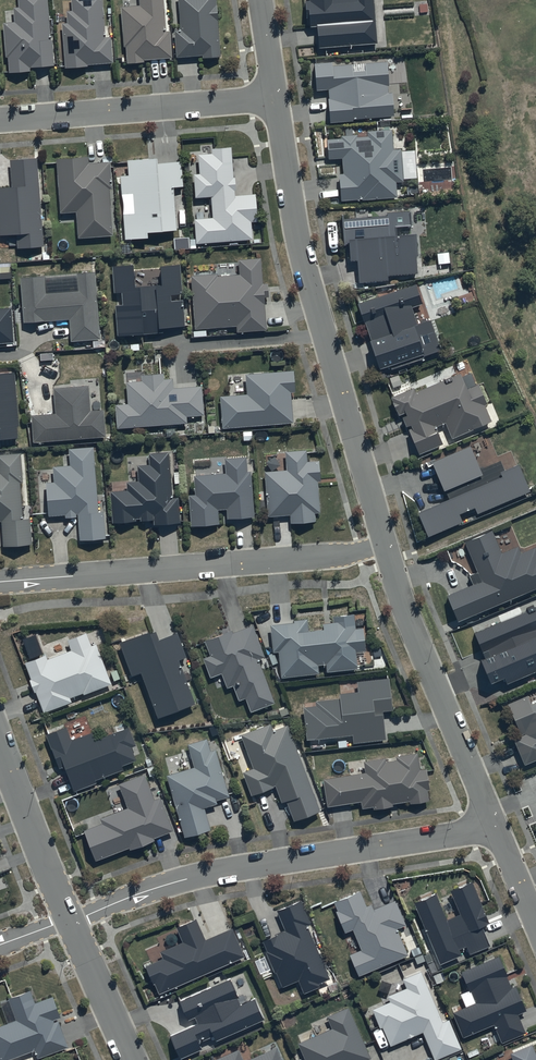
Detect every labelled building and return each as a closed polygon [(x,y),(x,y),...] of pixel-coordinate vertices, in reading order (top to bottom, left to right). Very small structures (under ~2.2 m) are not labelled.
[(48,0),(19,0),(19,8),(14,8),(15,23),(5,23),(7,57),(9,57),(10,73),(30,72),(30,67),(54,66),(53,41),(51,41),(48,0)] [(103,0),(72,0),(73,11),(67,12),(68,24),(62,24),(66,69),(88,67),(88,66),(114,63),(112,37),(106,38),(103,0)] [(140,5),(121,7),(124,47),(127,47),(128,64),(145,63),(144,60),(172,58),(170,32),(167,32),(164,0),(139,0),(140,5)] [(182,31),(175,31),(177,58),(204,56),(204,58),(221,57),(217,0),(179,0),(182,31)] [(306,16),(309,16),(310,26),(317,25),(318,46),(377,42),(374,0),(305,0),(306,16)] [(332,60),(314,61),(316,90),(328,89),(330,121),(353,120),(352,117),(393,115),(392,92),(388,93),(386,61),(333,64),(332,60)] [(341,138),(327,139),(328,158),(342,157),(343,172),(339,173),(341,200),(397,197),(396,181),(403,181),(401,149),(393,149),(392,129),(367,130),(367,136),(358,136),(357,134),(341,135),(341,138)] [(231,146),(211,148),(212,153),(198,154),(200,172),(194,173),(195,196),(212,195),(214,218),(196,219),(198,242),(253,238),(252,222),(258,221),(256,193),(234,195),(231,146)] [(156,157),(127,159),(128,173),(120,174),(121,194),(131,193),(133,210),(122,211),(124,239),(147,237),(147,232),(176,229),(173,186),(183,185),(181,161),(157,163),(156,157)] [(89,164),(88,158),(58,160),(61,213),(77,212),(79,238),(113,236),(110,190),(112,189),(111,163),(89,164)] [(11,161),(13,188),(0,189),(0,236),(17,234),(18,249),(45,247),(38,159),(11,161)] [(411,226),(410,212),(387,213),(387,217),(344,220),(345,245),(349,245),(350,261),(358,261),(358,283),(387,281),(387,276),(417,274),(416,257),(417,257),(416,235),(395,237),(395,227),(411,226)] [(263,285),(261,259),(239,261),(240,276),(218,277),(218,275),(192,277),(196,329),(238,326),(238,332),(267,330),(265,298),(269,298),(268,284),(263,285)] [(135,287),(134,266),(113,267),(114,292),(123,292),(123,306),(116,307),(118,336),(122,335),(123,336),(164,334),(163,328),(185,327),(183,302),(171,302),(171,295),(182,294),(181,266),(161,267),(163,287),(135,287)] [(46,275),(21,278),(24,324),(70,320),(72,342),(101,340),(95,273),(77,274),(79,291),(47,293),(46,275)] [(422,305),(415,286),(358,305),(364,323),(365,322),(371,341),(370,341),(379,369),(390,366),(391,370),(424,360),(423,357),(440,351),(431,322),(417,326),(411,308),(422,305)] [(14,341),(11,307),(0,308),(0,343),(14,341)] [(291,393),(295,393),(293,371),(246,375),(248,395),(220,397),(223,429),(293,423),(291,393)] [(15,373),(0,374),(0,440),(18,439),(18,426),(19,426),(15,373)] [(204,416),(202,387),(174,389),(173,380),(164,380),(164,374),(142,375),(142,383),(127,383),(128,405),(116,405),(117,428),(187,424),(187,417),(204,416)] [(466,390),(459,375),(451,378),(450,374),(443,377),(445,381),(415,393),(413,389),(392,397),(399,416),(405,413),(407,416),(403,418),(407,427),(411,425),(413,430),(410,431),(419,455),(442,445),(435,427),(445,423),(452,438),(491,422),(484,406),(486,405),(478,385),(466,390)] [(54,389),(56,415),(32,416),(34,443),(106,438),(104,410),(91,411),(89,386),(54,389)] [(98,513),(94,448),(69,450),(71,467),(54,468),(55,483),(47,484),(49,516),(66,515),(66,518),(76,518),(76,515),(78,515),(80,541),(106,539),(104,513),(98,513)] [(529,492),(518,466),(504,471),(501,462),(479,470),(470,448),(432,462),(443,492),(445,491),(449,502),(418,514),(427,537),(462,523),(459,515),(475,508),(477,513),(529,492)] [(306,462),(306,451),(285,453),(286,471),(266,472),(269,517),(291,516),(291,524),(315,522),(314,513),(319,513),(317,482),(320,482),(319,462),(306,462)] [(171,499),(169,454),(150,455),(150,466),(138,467),(139,482),(128,483),(128,492),(111,493),(113,523),(132,522),(132,518),(141,518),(142,521),(155,521),(155,525),(180,524),(178,499),(171,499)] [(22,455),(0,456),(0,522),(2,522),(4,547),(32,545),(31,519),(22,520),(20,483),(23,483),(22,455)] [(251,472),(248,472),(247,455),(211,458),(211,465),(195,467),(195,474),(190,474),(191,485),(196,485),(196,496),(190,496),(192,526),(219,525),(218,510),(228,509),(228,519),(255,517),(251,472)] [(491,532),(465,543),(482,583),(447,597),(457,622),(535,589),(535,551),(535,548),(520,555),(518,548),(501,555),(491,532)] [(473,632),(482,654),(488,651),(490,656),(481,660),(491,685),(504,680),(506,685),(535,673),(535,606),(473,632)] [(294,624),(270,627),(273,652),(278,652),(281,678),(318,674),(317,666),(325,665),(326,672),(357,669),(357,666),(366,665),(362,629),(356,630),(354,615),(333,617),(334,622),(322,623),(323,630),(308,631),(307,620),(294,621),(294,624)] [(232,631),(206,641),(212,656),(203,659),(210,679),(223,674),(228,688),(233,686),(238,701),(245,699),(250,713),(274,704),(258,660),(264,658),(253,627),(233,634),(232,631)] [(156,631),(120,644),(132,677),(141,673),(158,720),(196,707),(180,661),(187,659),(179,634),(160,641),(156,631)] [(46,655),(25,664),(44,714),(73,703),(71,698),(83,694),(84,695),(113,684),(98,644),(92,647),(87,634),(69,642),(72,650),(48,660),(46,655)] [(389,679),(356,682),(357,692),(340,694),(340,699),(315,701),(316,707),(302,708),(305,740),(352,735),(353,744),(386,741),(383,713),(392,712),(389,679)] [(507,705),(521,736),(513,740),(525,766),(535,761),(535,703),(531,705),(527,696),(507,705)] [(319,811),(287,727),(273,732),(271,725),(241,736),(254,769),(242,774),(251,797),(275,787),(281,804),(286,802),(293,821),(319,811)] [(67,728),(46,735),(58,768),(65,766),(74,792),(98,783),(97,781),(125,770),(123,765),(137,761),(132,748),(137,746),(131,729),(97,741),(94,732),(72,741),(67,728)] [(195,768),(167,775),(185,838),(212,831),(206,808),(218,805),(217,801),(229,798),(216,751),(211,752),(208,740),(189,745),(195,768)] [(365,774),(323,781),(327,808),(361,802),(362,809),(373,807),(373,810),(393,807),(393,804),(409,802),(410,805),(428,802),(426,791),(429,791),(426,770),(420,771),(417,755),(396,758),(396,761),(385,763),(385,759),(363,762),(365,774)] [(145,775),(119,785),(128,808),(101,819),(103,823),(84,831),(96,861),(130,848),(131,851),(155,842),(154,839),(175,831),(162,798),(155,801),(145,775)] [(435,895),(414,904),(440,966),(462,957),(459,950),(465,947),(469,955),(490,947),(482,927),(489,924),(472,883),(450,892),(460,915),(446,920),(435,895)] [(360,892),(334,904),(338,912),(335,914),(344,934),(351,930),(360,950),(348,956),(359,978),(408,955),(397,931),(407,926),(395,901),(374,911),(372,905),(367,907),(360,892)] [(330,979),(306,926),(310,925),(299,901),(277,911),(286,933),(263,943),(267,952),(266,953),(274,972),(275,972),(282,987),(298,980),(304,994),(321,987),(319,983),(330,979)] [(160,995),(244,957),(232,929),(206,941),(196,918),(177,927),(184,942),(161,953),(163,959),(145,967),(154,986),(156,985),(160,995)] [(500,957),(461,973),(475,1004),(452,1014),(462,1038),(494,1025),(502,1044),(526,1033),(518,1015),(527,1012),(516,986),(513,987),(500,957)] [(421,972),(402,980),(406,990),(388,998),(391,1003),(373,1011),(380,1029),(383,1027),(391,1046),(423,1033),(435,1059),(437,1059),(462,1050),(450,1020),(442,1023),(421,972)] [(231,980),(180,1002),(188,1021),(196,1017),(199,1025),(171,1037),(181,1059),(203,1050),(200,1043),(213,1037),(215,1041),(265,1019),(256,998),(242,1004),(231,980)] [(0,1003),(8,1024),(0,1027),(0,1059),(11,1059),(34,1051),(38,1059),(69,1047),(59,1022),(55,1023),(54,1021),(61,1018),(53,997),(36,1004),(31,991),(0,1003)] [(347,1008),(326,1018),(331,1029),(297,1044),(304,1059),(370,1059),(347,1008)] [(531,1045),(510,1055),(513,1059),(535,1059),(535,1057),(531,1045)] [(276,1050),(252,1059),(281,1059),(276,1050)] [(217,1059),(242,1059),(238,1051),(217,1059)]
